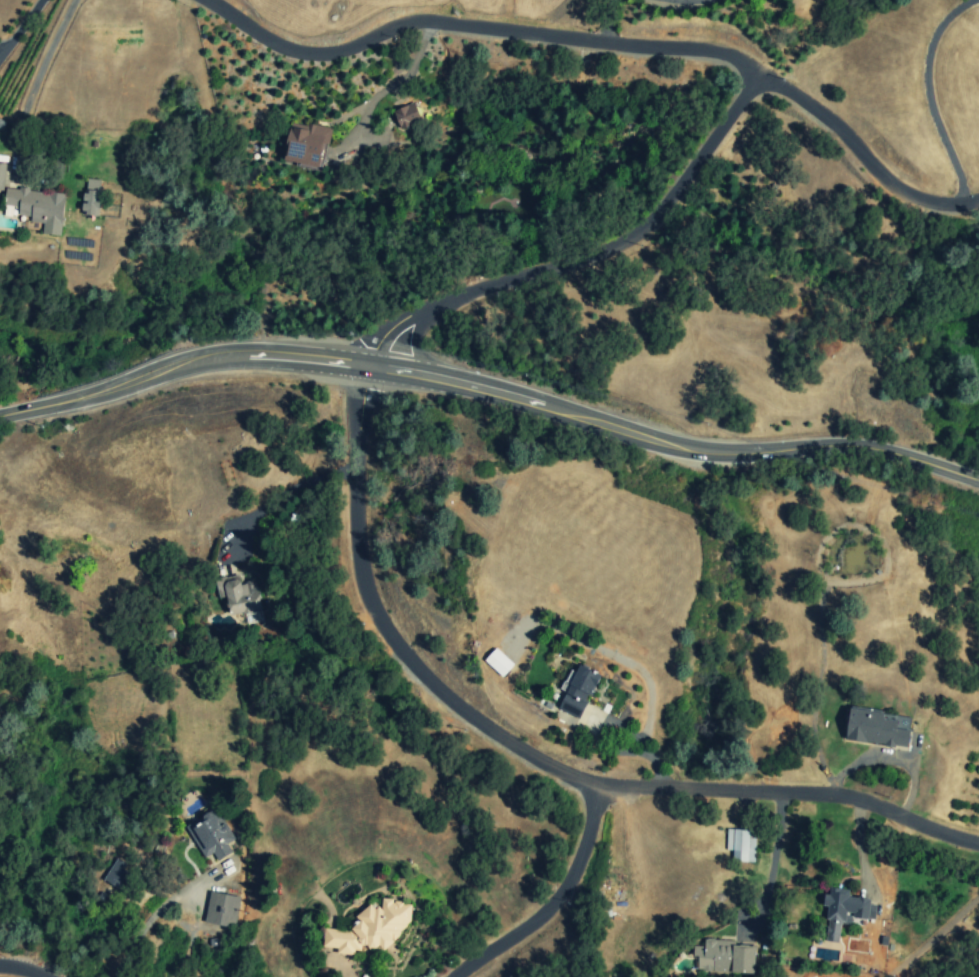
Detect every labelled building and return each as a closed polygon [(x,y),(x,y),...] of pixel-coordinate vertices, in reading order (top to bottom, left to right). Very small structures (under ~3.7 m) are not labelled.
[(401,130),(421,121),(413,102),(393,111),(401,130)] [(332,129),(291,121),(283,162),(319,169),(324,144),(329,145),(332,129)] [(99,216),(100,179),(85,179),(84,215),(99,216)] [(61,236),(66,194),(6,187),(4,206),(19,207),(18,215),(31,217),(31,222),(44,223),(42,234),(61,236)] [(215,579),(219,598),(226,597),(230,615),(244,613),(246,624),(261,620),(260,617),(249,619),(248,614),(262,611),(256,580),(241,583),(239,574),(215,579)] [(484,660),(502,677),(513,665),(496,648),(484,660)] [(580,719),(599,674),(579,665),(576,672),(570,669),(561,690),(565,692),(558,710),(580,719)] [(845,740),(907,747),(909,731),(896,729),(897,720),(882,718),(883,712),(849,708),(845,740)] [(232,852),(227,844),(235,839),(216,808),(185,826),(204,858),(213,853),(217,861),(232,852)] [(726,850),(732,850),(732,862),(754,862),(755,830),(726,830),(726,850)] [(122,890),(132,866),(114,859),(104,882),(122,890)] [(867,920),(870,898),(848,896),(849,890),(827,887),(825,906),(828,907),(824,940),(838,942),(840,924),(851,925),(852,918),(867,920)] [(204,922),(234,929),(240,898),(210,891),(204,922)] [(412,903),(382,900),(381,907),(366,906),(366,914),(355,913),(354,931),(325,928),(323,947),(337,948),(336,954),(354,955),(354,947),(395,950),(397,928),(409,929),(412,903)] [(753,973),(754,946),(734,945),(734,940),(704,939),(704,947),(690,947),(689,959),(697,959),(697,972),(753,973)]
